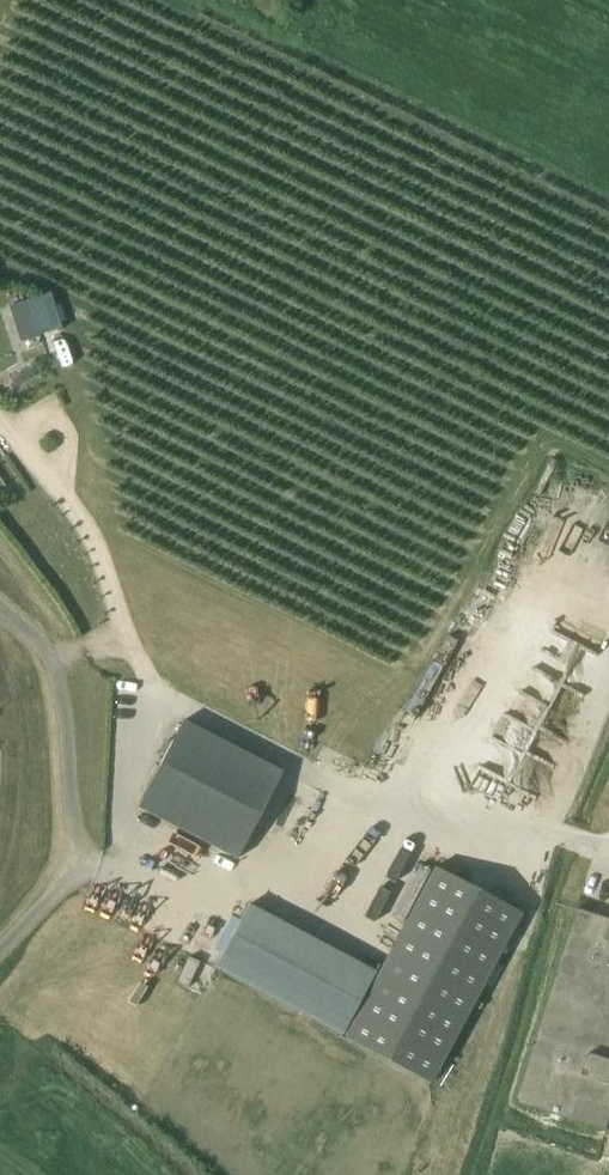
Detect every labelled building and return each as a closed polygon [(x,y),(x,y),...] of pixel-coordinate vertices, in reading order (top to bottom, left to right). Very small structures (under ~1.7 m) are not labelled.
[(28,300),(9,306),(15,324),(33,318),(28,300)] [(42,372),(35,360),(10,374),(17,387),(42,372)] [(283,769),(184,717),(138,802),(237,855),(283,769)] [(521,913),(435,867),(344,1038),(430,1083),(521,913)] [(214,968),(341,1035),(375,971),(249,904),(214,968)] [(578,908),(517,1101),(608,1130),(608,1126),(608,918),(578,908)]
